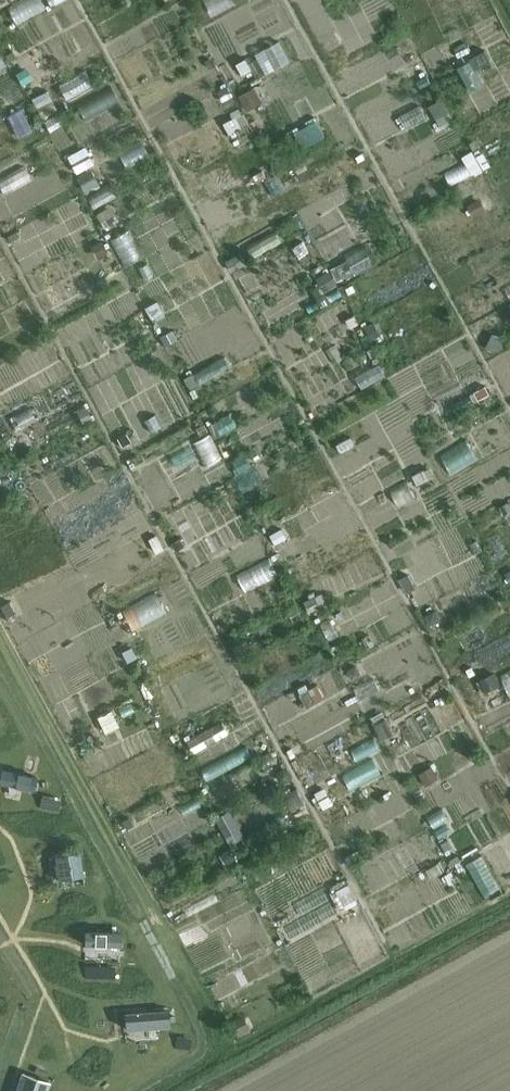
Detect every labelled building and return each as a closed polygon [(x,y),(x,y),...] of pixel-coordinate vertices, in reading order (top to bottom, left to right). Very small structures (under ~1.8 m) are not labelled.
[(293,53),(276,56),(281,77),(298,73),(293,53)] [(262,67),(247,72),(252,83),(267,78),(262,67)] [(80,109),(103,93),(97,85),(74,101),(80,109)] [(327,132),(308,142),(314,153),(333,144),(327,132)] [(79,137),(63,144),(70,157),(85,149),(79,137)] [(442,150),(453,171),(478,159),(468,138),(442,150)] [(79,169),(87,178),(100,166),(92,157),(79,169)] [(270,211),(294,200),(287,186),(263,198),(270,211)] [(132,271),(142,267),(129,237),(119,241),(132,271)] [(260,262),(286,248),(281,238),(254,253),(260,262)] [(296,267),(274,279),(283,295),(305,284),(296,267)] [(168,310),(154,316),(160,328),(173,321),(168,310)] [(316,345),(337,334),(330,322),(328,323),(322,310),(303,320),(316,345)] [(193,451),(204,467),(224,454),(213,438),(193,451)] [(440,476),(423,483),(427,494),(444,487),(440,476)] [(387,544),(408,534),(397,510),(376,519),(387,544)] [(167,543),(156,550),(165,563),(176,556),(167,543)] [(187,561),(197,581),(207,576),(197,556),(187,561)] [(423,721),(410,730),(426,751),(439,742),(423,721)] [(324,802),(328,818),(344,813),(339,797),(324,802)] [(467,853),(473,865),(489,859),(484,846),(467,853)]
